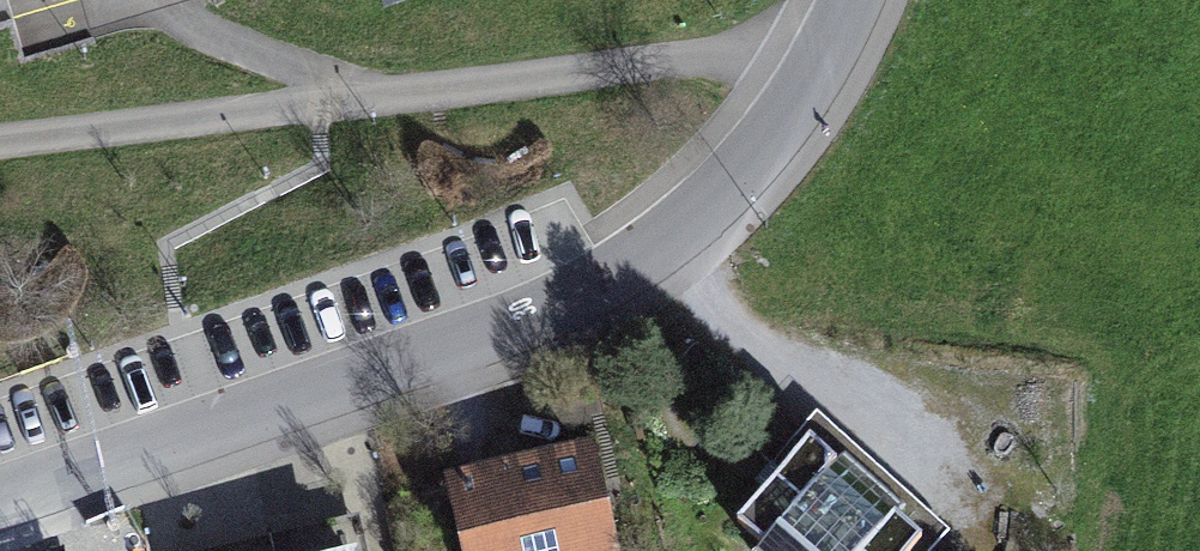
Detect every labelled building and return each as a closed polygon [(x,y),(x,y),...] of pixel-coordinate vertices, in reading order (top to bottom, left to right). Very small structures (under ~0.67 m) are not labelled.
[(812,461),(742,540),(754,550),(913,550),(812,461)] [(449,492),(461,550),(622,550),(606,463),(449,492)]
